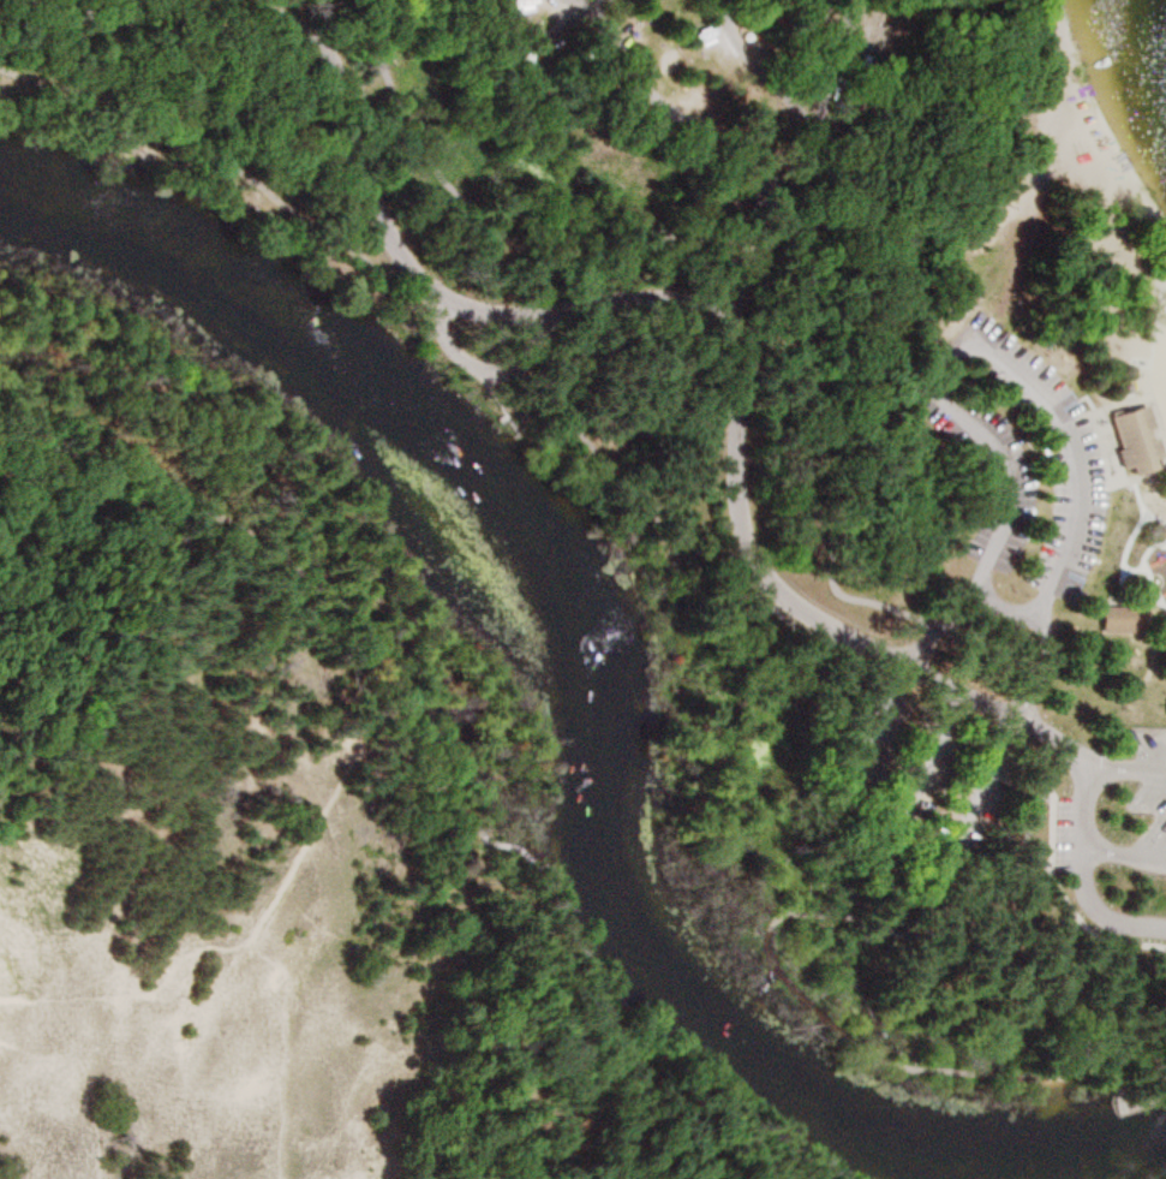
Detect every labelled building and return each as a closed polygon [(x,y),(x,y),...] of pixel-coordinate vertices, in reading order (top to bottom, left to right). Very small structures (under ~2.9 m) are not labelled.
[(532,0),(517,0),(511,4),(520,15),(535,4),(532,0)] [(1159,471),(1156,460),(1162,458),(1150,406),(1111,415),(1126,478),(1159,471)] [(1100,606),(1100,634),(1139,634),(1139,606),(1100,606)]
